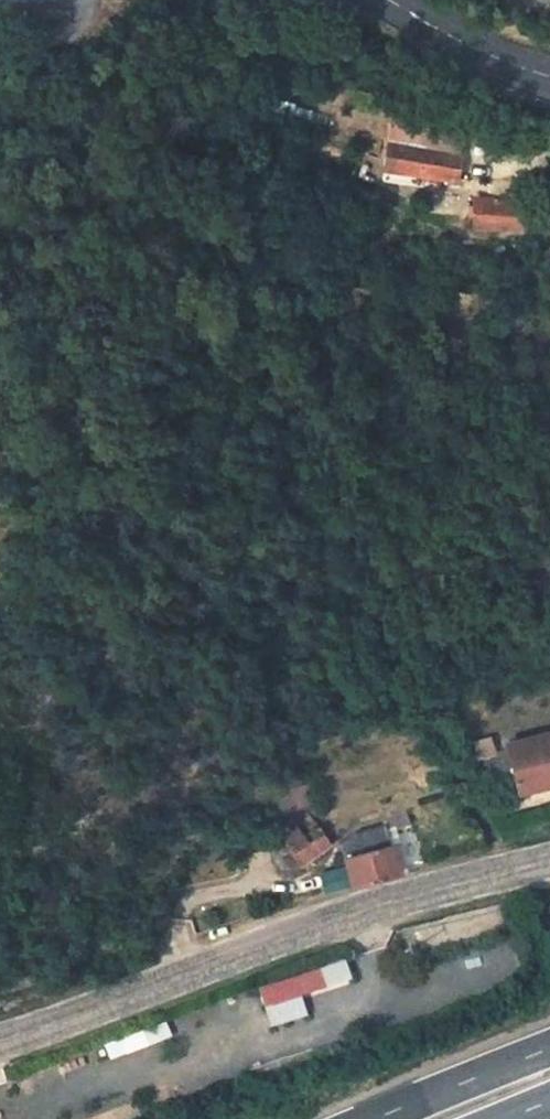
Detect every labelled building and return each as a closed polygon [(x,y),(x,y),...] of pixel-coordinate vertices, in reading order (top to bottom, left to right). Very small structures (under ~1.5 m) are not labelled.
[(382,134),(380,148),(379,159),(447,169),(450,142),(382,134)] [(518,211),(520,193),(471,189),(470,216),(501,220),(503,209),(518,211)] [(521,783),(549,775),(549,732),(510,743),(521,783)] [(352,881),(378,874),(405,867),(398,845),(394,847),(391,832),(414,822),(408,804),(384,810),(387,826),(355,836),(359,848),(343,850),(352,881)] [(288,806),(269,818),(288,845),(275,854),(284,868),(328,839),(314,821),(306,827),(288,806)]
